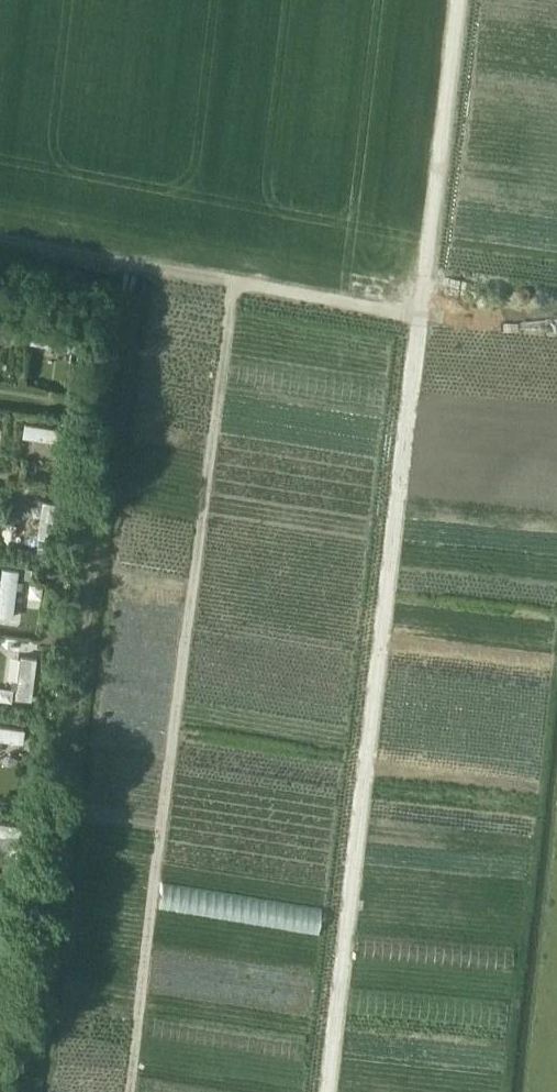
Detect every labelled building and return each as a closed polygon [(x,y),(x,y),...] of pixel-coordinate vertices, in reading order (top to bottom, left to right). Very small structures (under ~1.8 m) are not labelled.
[(0,316),(0,335),(10,336),(12,318),(0,316)] [(70,333),(31,328),(30,342),(68,347),(70,333)] [(69,425),(24,419),(22,433),(67,439),(69,425)] [(56,499),(43,497),(38,535),(52,536),(56,499)] [(0,562),(0,614),(11,615),(18,564),(0,562)] [(34,653),(19,651),(13,693),(29,695),(34,653)] [(0,722),(0,737),(23,739),(25,725),(0,722)] [(0,819),(0,833),(11,834),(12,821),(0,819)]
